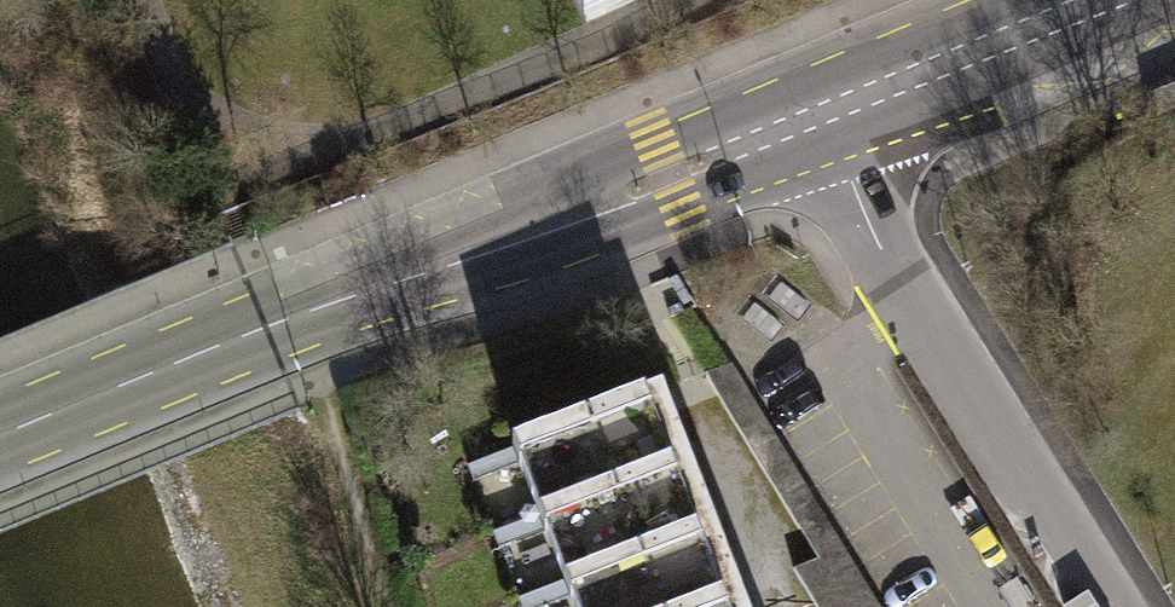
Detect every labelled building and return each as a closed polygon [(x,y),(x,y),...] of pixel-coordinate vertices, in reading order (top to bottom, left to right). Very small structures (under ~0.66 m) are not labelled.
[(586,21),(634,0),(576,0),(586,21)] [(511,448),(573,606),(723,606),(642,397),(511,448)]
